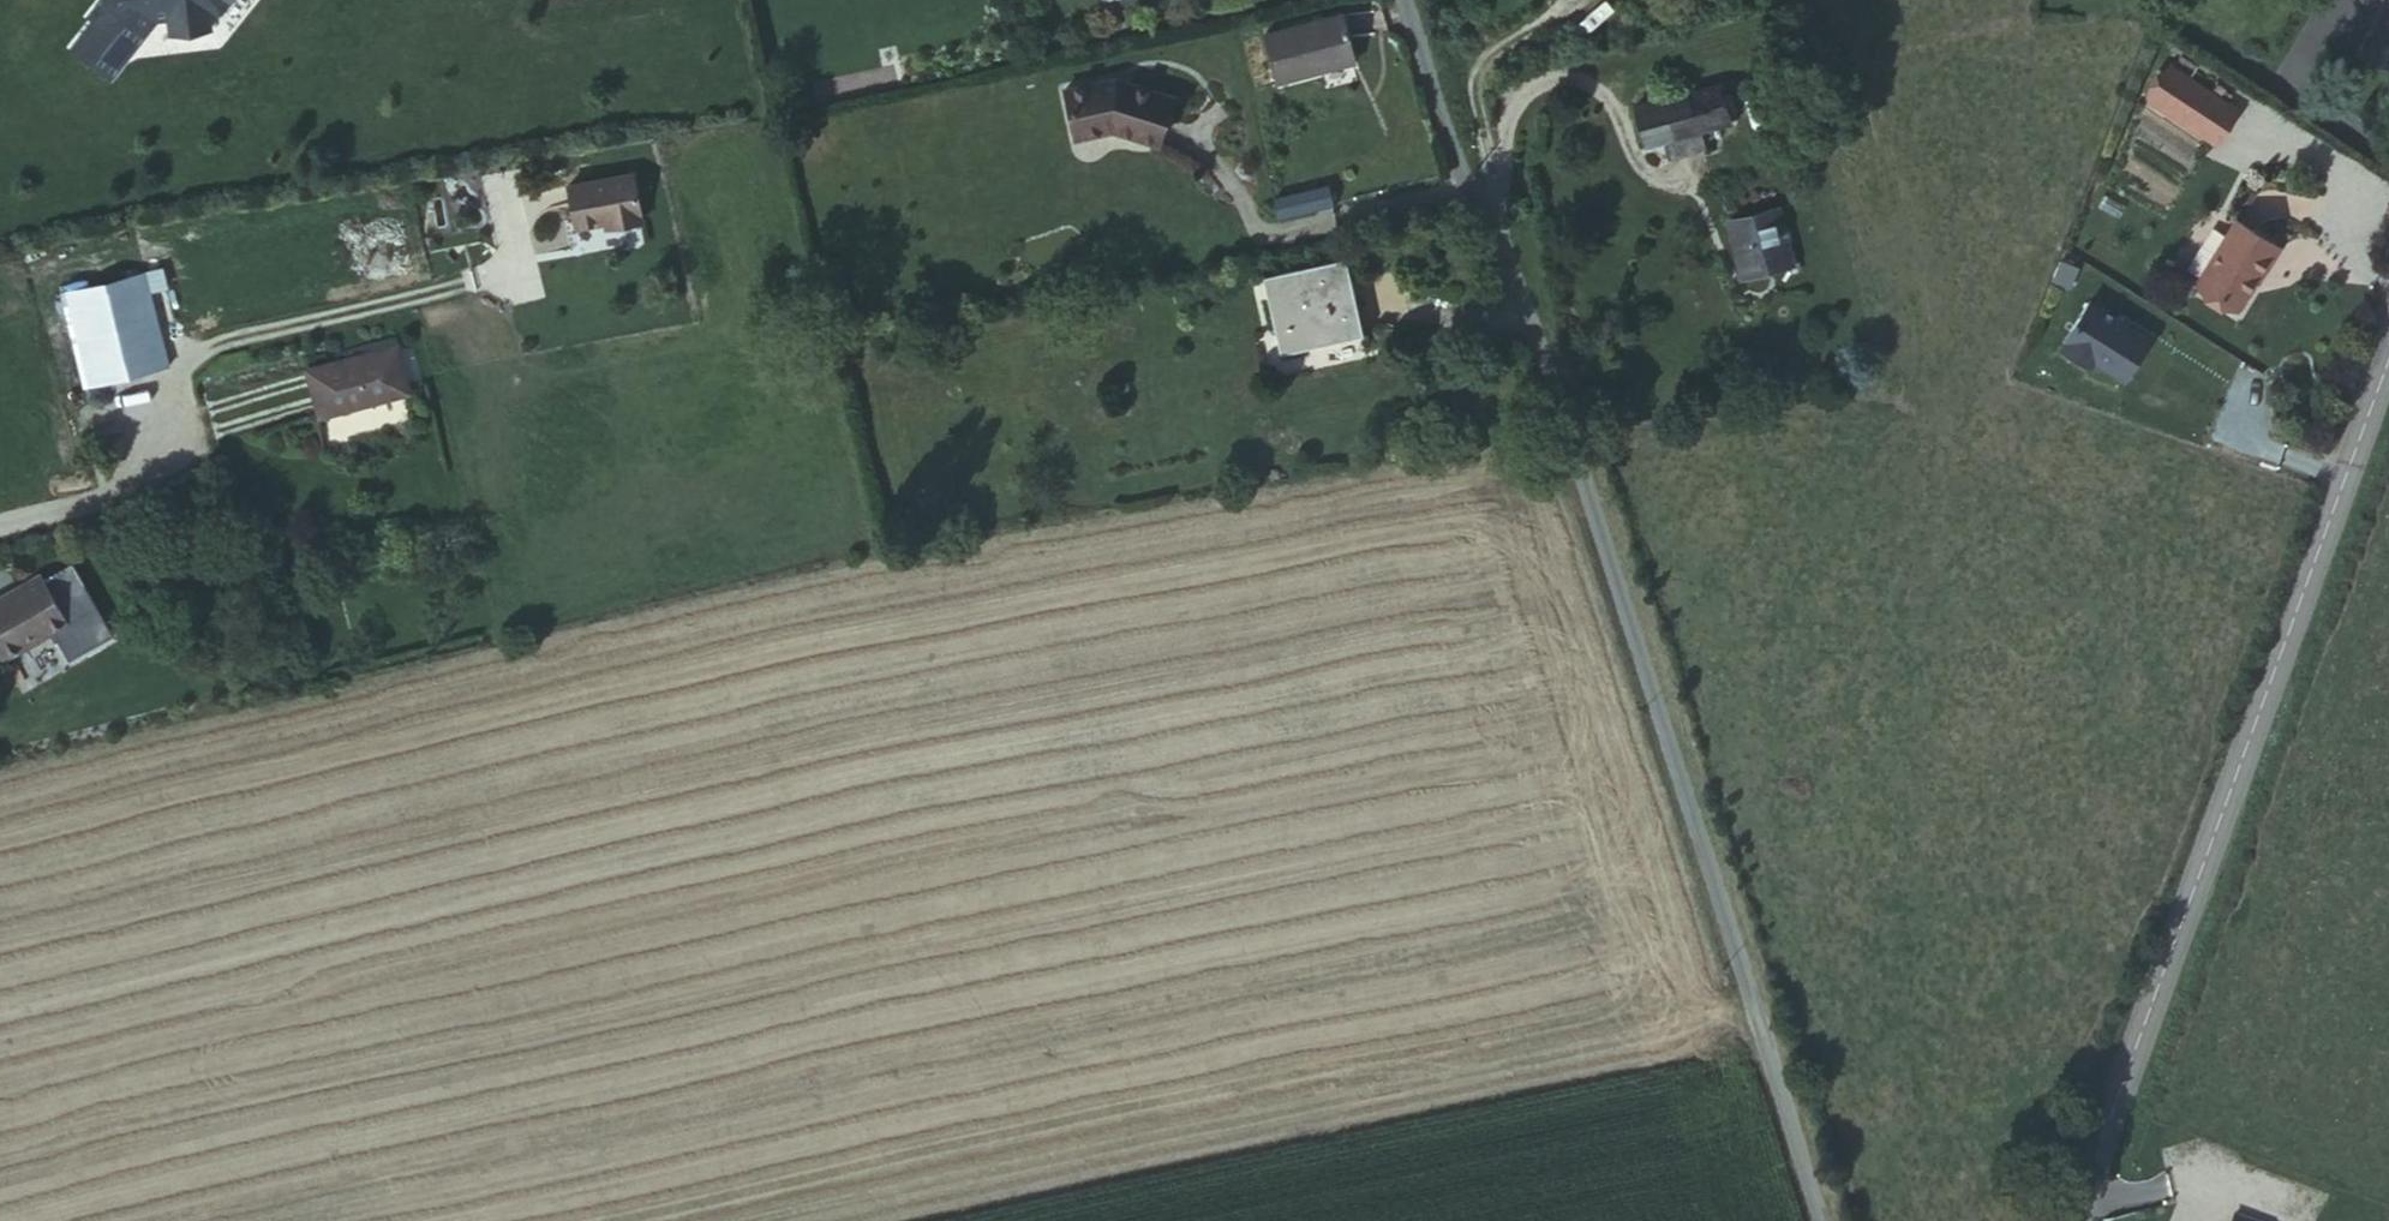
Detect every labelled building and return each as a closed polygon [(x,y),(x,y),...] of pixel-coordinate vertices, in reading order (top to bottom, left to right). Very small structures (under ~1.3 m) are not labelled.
[(137,21),(142,25),(120,54),(158,83),(204,24),(216,22),(218,37),(257,31),(255,17),(267,15),(279,0),(153,0),(137,21)] [(1381,0),(1295,0),(1307,41),(1350,27),(1348,22),(1384,11),(1381,0)] [(1384,11),(1348,22),(1350,27),(1386,17),(1384,11)] [(1148,50),(1100,66),(1118,113),(1152,100),(1197,112),(1207,62),(1148,50)] [(1733,51),(1649,70),(1658,112),(1679,108),(1714,100),(1742,95),(1733,51)] [(2214,148),(2240,109),(2166,60),(2140,98),(2214,148)] [(1714,100),(1679,108),(1683,126),(1718,119),(1714,100)] [(1799,181),(1754,192),(1766,238),(1785,233),(1783,226),(1809,220),(1799,181)] [(657,185),(591,194),(596,237),(627,233),(635,231),(635,237),(664,234),(657,185)] [(1273,195),(1275,215),(1332,209),(1330,189),(1273,195)] [(2273,297),(2312,237),(2271,212),(2231,273),(2273,297)] [(1812,234),(1809,220),(1783,226),(1785,233),(1766,238),(1768,246),(1812,234)] [(1366,223),(1278,252),(1305,328),(1390,299),(1366,223)] [(99,320),(67,330),(75,353),(107,343),(99,320)] [(75,353),(90,400),(144,384),(136,361),(159,353),(152,329),(107,343),(75,353)] [(410,352),(320,376),(333,423),(422,398),(410,352)] [(159,353),(136,361),(144,384),(166,376),(159,353)] [(0,593),(0,620),(20,649),(82,604),(49,558),(0,593)]
